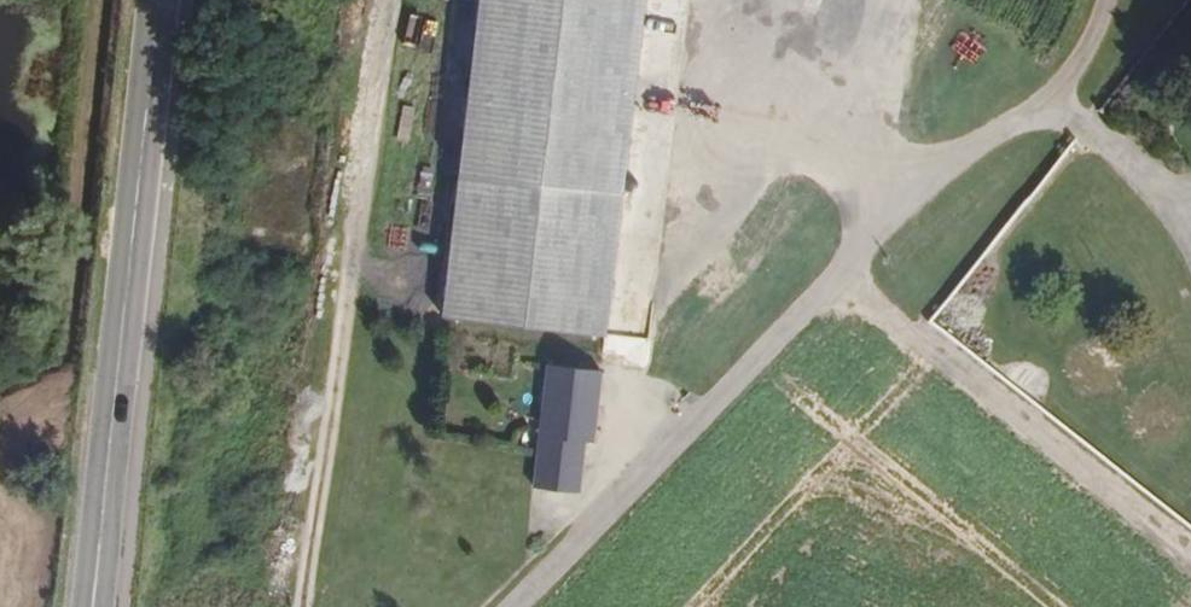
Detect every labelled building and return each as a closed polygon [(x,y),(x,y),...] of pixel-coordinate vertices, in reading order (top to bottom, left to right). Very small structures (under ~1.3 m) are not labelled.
[(441,315),(612,334),(650,0),(478,0),(441,315)] [(418,46),(425,18),(407,14),(399,41),(418,46)] [(601,371),(547,365),(536,487),(581,491),(586,443),(594,444),(601,371)]
